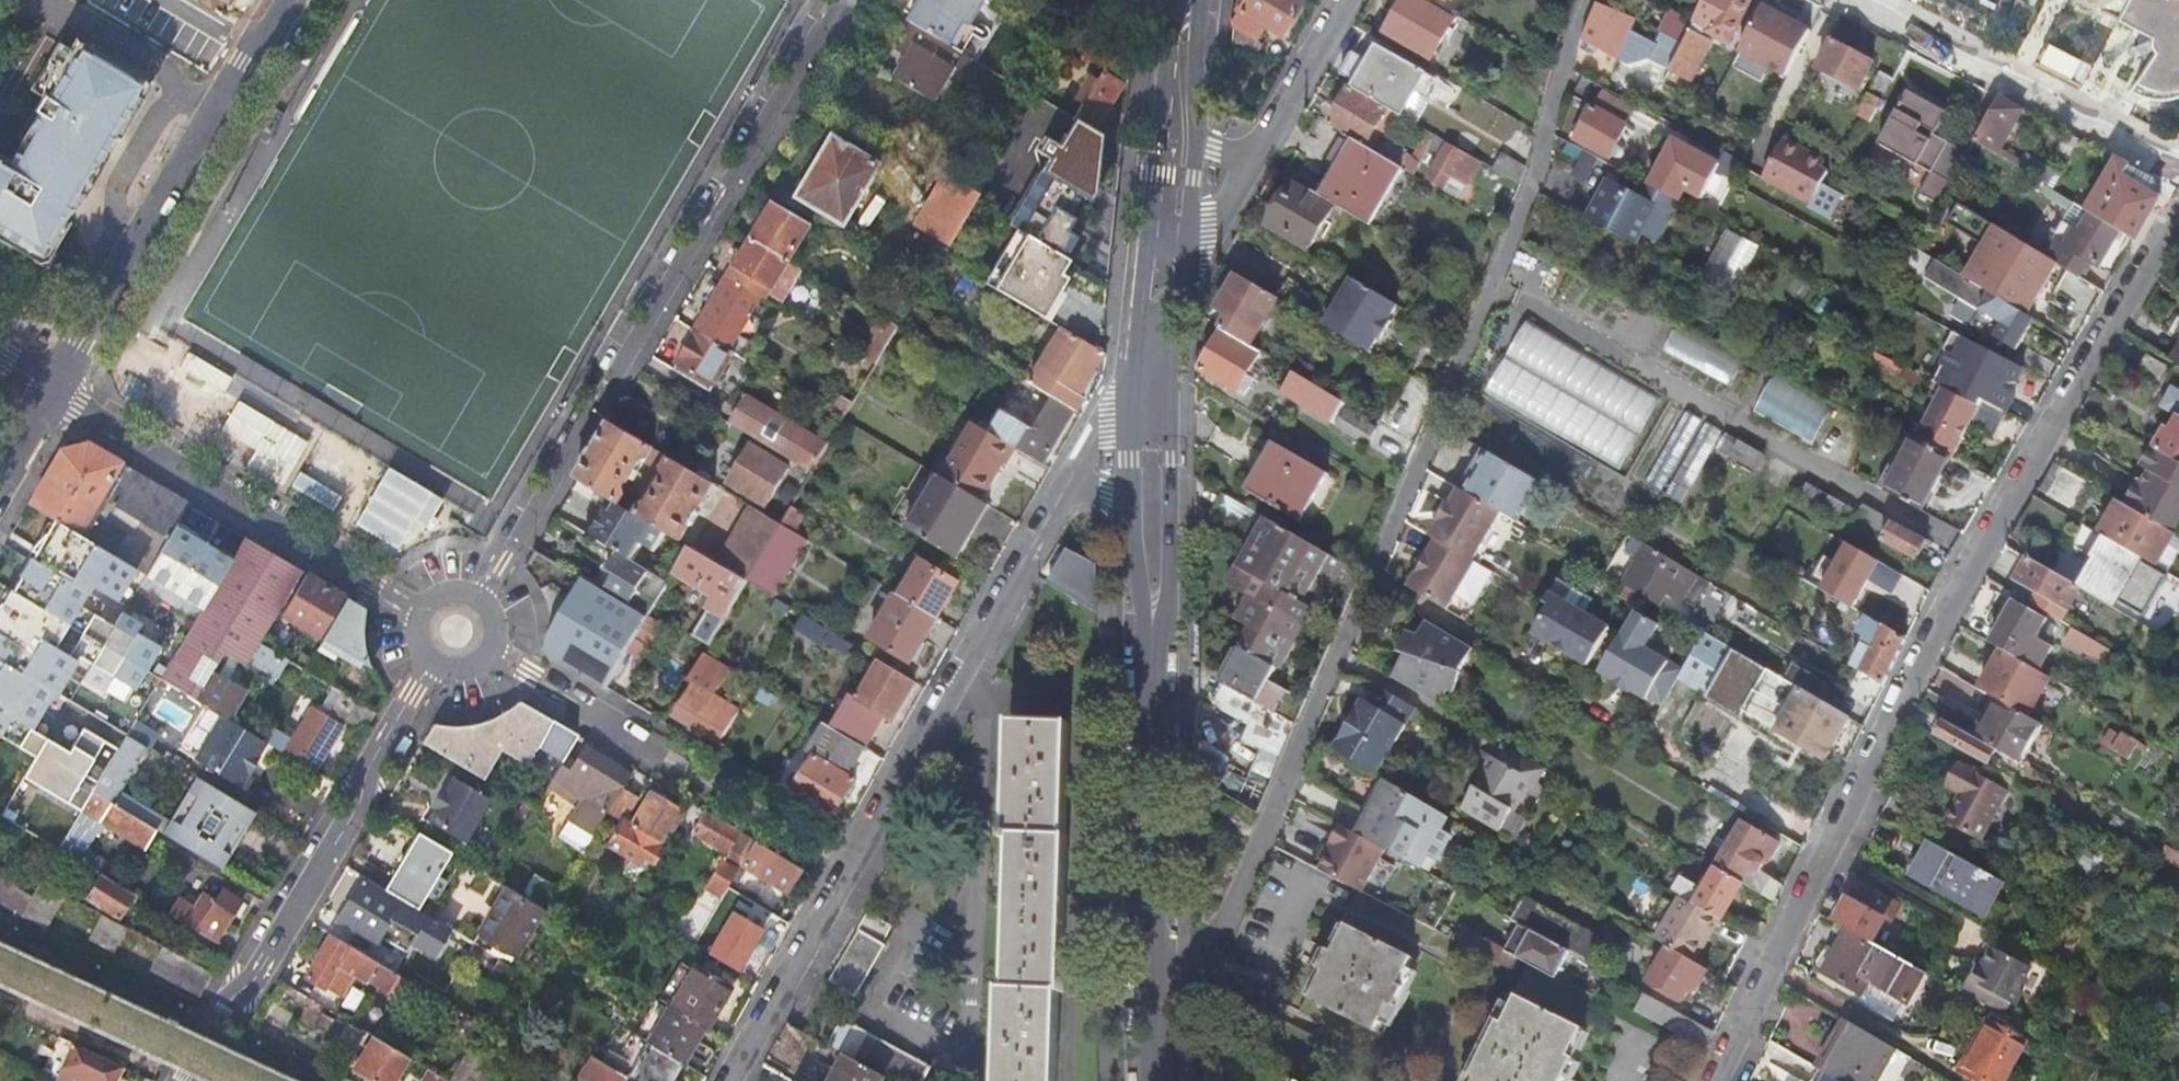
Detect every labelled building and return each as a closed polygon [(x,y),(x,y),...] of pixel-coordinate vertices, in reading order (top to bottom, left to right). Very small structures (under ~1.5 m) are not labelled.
[(213,10),(217,8),(215,3),(217,0),(197,0),(213,10)] [(227,4),(228,10),(248,5),(249,6),(253,0),(219,0),(227,4)] [(904,19),(910,23),(952,48),(981,0),(915,0),(904,19)] [(1234,28),(1232,45),(1259,62),(1269,48),(1258,40),(1265,29),(1284,42),(1308,2),(1305,0),(1242,0),(1226,24),(1234,28)] [(1434,3),(1429,0),(1403,0),(1385,32),(1431,58),(1453,20),(1431,8),(1434,3)] [(1692,19),(1695,20),(1694,23),(1669,71),(1691,82),(1712,43),(1701,37),(1703,32),(1729,45),(1752,0),(1702,0),(1692,19)] [(2114,19),(2142,33),(2141,41),(2148,52),(2126,91),(2145,99),(2168,99),(2178,94),(2178,0),(2123,0),(2119,9),(2114,19)] [(1797,18),(1765,1),(1738,52),(1786,76),(1809,30),(1794,23),(1797,18)] [(1634,19),(1597,4),(1581,40),(1597,48),(1618,59),(1634,19)] [(1641,72),(1662,83),(1669,71),(1694,23),(1672,11),(1660,33),(1668,37),(1654,63),(1648,59),(1641,72)] [(911,42),(891,76),(932,100),(952,66),(962,72),(970,58),(952,48),(910,23),(902,36),(911,42)] [(1828,38),(1812,69),(1859,93),(1875,61),(1828,38)] [(1581,40),(1578,48),(1579,49),(1593,56),(1597,48),(1581,40)] [(43,266),(44,264),(70,222),(155,82),(93,45),(90,49),(76,41),(71,50),(59,43),(48,62),(52,65),(45,85),(49,88),(43,97),(35,111),(49,120),(40,133),(36,130),(30,134),(25,143),(10,168),(0,162),(0,241),(43,266)] [(1355,81),(1351,87),(1386,108),(1395,113),(1421,70),(1376,45),(1367,61),(1351,52),(1340,72),(1355,81)] [(1603,82),(1618,59),(1597,48),(1593,56),(1579,49),(1573,68),(1603,82)] [(32,90),(43,97),(49,88),(45,85),(52,65),(48,62),(32,90)] [(1080,107),(1073,116),(1094,129),(1121,84),(1100,72),(1091,88),(1084,84),(1072,102),(1080,107)] [(1857,116),(1870,123),(1892,81),(1879,74),(1857,116)] [(1351,87),(1328,125),(1352,139),(1397,165),(1406,149),(1374,130),(1386,108),(1351,87)] [(1604,92),(1595,107),(1625,124),(1633,108),(1604,92)] [(1939,206),(1946,195),(1955,177),(1968,154),(1934,135),(1945,116),(1906,94),(1878,144),(1930,173),(1918,194),(1939,206)] [(1974,141),(2045,185),(2054,171),(2026,154),(2022,160),(2001,150),(2022,110),(1998,97),(1974,141)] [(1595,107),(1593,106),(1574,141),(1608,160),(1625,124),(1595,107)] [(18,139),(25,143),(30,134),(36,130),(40,133),(49,120),(35,111),(29,121),(18,139)] [(1420,163),(1435,137),(1428,132),(1413,158),(1420,163)] [(1438,134),(1425,164),(1433,168),(1447,138),(1438,134)] [(2065,168),(2081,140),(2068,134),(2055,157),(2065,168)] [(876,163),(830,135),(794,195),(840,222),(876,163)] [(1824,160),(1783,138),(1760,180),(1810,206),(1821,184),(1828,172),(1820,167),(1824,160)] [(1319,197),(1333,205),(1380,232),(1413,175),(1397,165),(1352,139),(1319,197)] [(1670,148),(1716,173),(1720,165),(1674,141),(1670,148)] [(1703,198),(1716,173),(1670,148),(1650,186),(1679,202),(1686,189),(1703,198)] [(1454,168),(1460,158),(1445,149),(1428,178),(1442,187),(1454,168)] [(1518,186),(1525,168),(1502,155),(1492,171),(1518,186)] [(1470,164),(1460,158),(1454,168),(1464,173),(1470,164)] [(2120,231),(2133,239),(2160,193),(2155,179),(2116,159),(2087,211),(2092,214),(2120,231)] [(1010,225),(1016,229),(1059,254),(1070,235),(1065,232),(1072,219),(1063,213),(1075,193),(1041,173),(1010,225)] [(978,194),(945,175),(915,225),(948,244),(978,194)] [(1302,178),(1297,184),(1314,194),(1318,187),(1302,178)] [(1610,180),(1589,222),(1637,247),(1643,234),(1660,243),(1679,202),(1650,186),(1640,181),(1634,193),(1610,180)] [(1292,181),(1265,228),(1306,252),(1333,205),(1319,197),(1314,194),(1297,184),(1292,181)] [(1842,195),(1821,184),(1810,206),(1808,209),(1829,220),(1842,195)] [(2069,212),(2074,203),(2052,189),(2045,185),(2039,194),(2069,212)] [(807,222),(771,200),(749,237),(785,259),(807,222)] [(1964,276),(2025,313),(2057,262),(2044,254),(1959,202),(1946,223),(1983,245),(1964,276)] [(2069,212),(2063,223),(2080,233),(2092,214),(2087,211),(2074,203),(2069,212)] [(2099,265),(2120,231),(2092,214),(2080,233),(2063,223),(2062,223),(2044,254),(2057,262),(2080,276),(2090,260),(2099,265)] [(1058,274),(1066,259),(1059,254),(1016,229),(984,283),(1041,316),(1065,277),(1058,274)] [(1731,297),(1760,245),(1731,230),(1703,282),(1731,297)] [(785,259),(749,237),(726,275),(758,294),(762,297),(772,281),(785,259)] [(1909,261),(1928,272),(1935,259),(1917,248),(1909,261)] [(801,268),(785,259),(772,281),(787,290),(801,268)] [(2016,350),(2034,319),(2025,313),(1964,276),(1958,272),(1935,259),(1928,272),(1925,277),(1980,310),(1972,324),(2016,350)] [(758,294),(726,275),(694,329),(726,348),(758,294)] [(1277,298),(1237,275),(1218,309),(1229,316),(1221,329),(1249,345),(1277,298)] [(1394,303),(1350,277),(1332,308),(1294,281),(1282,301),(1367,351),(1377,337),(1394,303)] [(870,361),(876,365),(899,327),(889,321),(866,359),(870,361)] [(1658,398),(1524,322),(1483,394),(1617,470),(1658,398)] [(726,348),(694,329),(675,362),(692,372),(688,378),(711,391),(734,353),(726,348)] [(1249,345),(1221,329),(1198,370),(1236,392),(1260,352),(1249,345)] [(1677,329),(1667,349),(1733,381),(1743,360),(1677,329)] [(1105,355),(1102,352),(1100,351),(1063,330),(1030,383),(1054,397),(1075,410),(1085,399),(1081,397),(1105,355)] [(1981,400),(2004,412),(2013,395),(2000,388),(2003,381),(2007,384),(2014,383),(2022,368),(1952,331),(1943,349),(1945,357),(1931,383),(1935,385),(1977,406),(1981,400)] [(1907,370),(1863,346),(1855,362),(1898,385),(1907,370)] [(2146,352),(2135,371),(2163,389),(2174,370),(2146,352)] [(230,379),(186,353),(177,367),(222,393),(230,379)] [(873,370),(876,365),(870,361),(867,366),(873,370)] [(1342,400),(1293,371),(1281,392),(1329,420),(1342,400)] [(1774,376),(1758,408),(1817,439),(1833,407),(1774,376)] [(1918,441),(1951,458),(1967,426),(1992,439),(2006,413),(2004,412),(1981,400),(1977,406),(1935,385),(1908,435),(1918,441)] [(832,411),(844,418),(853,404),(841,397),(832,411)] [(1018,449),(1043,464),(1075,410),(1054,397),(1034,429),(1005,411),(992,434),(1018,449)] [(306,443),(236,402),(219,430),(254,451),(244,466),(280,488),(306,443)] [(758,403),(742,431),(812,473),(832,439),(825,435),(822,441),(758,403)] [(1345,409),(1336,423),(1366,442),(1375,427),(1345,409)] [(1686,412),(1645,483),(1660,491),(1702,421),(1686,412)] [(2178,464),(2178,419),(2177,417),(2168,431),(2164,430),(2152,449),(2178,464)] [(654,449),(611,424),(578,480),(604,496),(614,501),(664,532),(681,542),(715,485),(672,460),(664,474),(667,479),(652,504),(644,506),(626,496),(624,488),(640,461),(645,463),(654,449)] [(943,478),(982,501),(1005,464),(1018,449),(992,434),(975,424),(943,478)] [(1721,432),(1707,424),(1665,494),(1680,503),(1721,432)] [(1888,493),(1922,512),(1952,458),(1951,458),(1918,441),(1888,493)] [(62,450),(29,505),(78,534),(101,497),(107,500),(126,467),(89,443),(62,450)] [(1765,457),(1740,443),(1731,458),(1757,472),(1765,457)] [(1327,476),(1273,444),(1246,491),(1299,523),(1327,476)] [(787,468),(750,446),(729,483),(765,505),(787,468)] [(2178,517),(2178,464),(2152,449),(2150,447),(2140,467),(2148,472),(2141,483),(2136,481),(2123,505),(2159,525),(2170,532),(2178,517)] [(672,460),(654,449),(645,463),(664,474),(672,460)] [(1539,482),(1483,449),(1467,476),(1473,480),(1465,493),(1499,513),(1516,523),(1539,482)] [(1744,479),(1749,471),(1728,459),(1719,474),(1741,486),(1744,479)] [(889,519),(952,557),(985,502),(982,501),(943,478),(922,465),(889,519)] [(84,538),(94,544),(129,565),(146,575),(175,525),(187,504),(126,467),(107,500),(84,538)] [(440,501),(385,468),(352,525),(395,551),(412,523),(424,530),(440,501)] [(2088,484),(2059,468),(2044,496),(2072,511),(2088,484)] [(1770,482),(1749,471),(1744,479),(1765,490),(1770,482)] [(340,498),(298,472),(290,486),(332,512),(340,498)] [(1853,528),(1861,515),(1786,474),(1779,487),(1853,528)] [(1459,490),(1465,493),(1473,480),(1467,476),(1459,490)] [(1499,513),(1465,493),(1459,490),(1451,504),(1431,538),(1436,541),(1472,562),(1499,513)] [(614,501),(604,496),(599,504),(609,509),(614,501)] [(2099,534),(2118,502),(2110,497),(2092,530),(2099,534)] [(609,509),(592,536),(618,552),(632,560),(642,543),(653,549),(664,532),(614,501),(609,509)] [(2159,525),(2123,505),(2118,502),(2099,534),(2104,537),(2140,558),(2159,525)] [(747,581),(781,524),(753,507),(719,564),(747,581)] [(1865,507),(1861,515),(1853,528),(1894,550),(1913,560),(1917,562),(1928,541),(1865,507)] [(800,519),(788,512),(781,524),(793,531),(800,519)] [(1272,523),(1264,519),(1255,541),(1263,546),(1272,523)] [(1240,550),(1234,566),(1265,584),(1297,602),(1323,552),(1272,523),(1263,546),(1255,541),(1240,550)] [(793,531),(781,524),(747,581),(775,598),(808,540),(793,531)] [(175,525),(146,575),(203,608),(232,558),(208,544),(175,525)] [(2170,532),(2159,525),(2140,558),(2152,564),(2170,532)] [(2092,530),(2084,526),(2079,535),(2099,547),(2104,537),(2099,534),(2092,530)] [(78,534),(73,543),(89,552),(94,544),(84,538),(78,534)] [(258,643),(301,570),(245,537),(232,558),(203,608),(191,628),(225,648),(248,661),(258,643)] [(1680,602),(1696,576),(1690,572),(1633,538),(1625,550),(1639,559),(1623,586),(1651,603),(1659,590),(1680,602)] [(1851,539),(1824,588),(1857,607),(1884,558),(1851,539)] [(1408,590),(1447,612),(1456,597),(1475,564),(1472,562),(1436,541),(1408,590)] [(2163,577),(2106,544),(2085,583),(2141,615),(2163,577)] [(726,616),(747,581),(719,564),(691,548),(675,574),(715,597),(709,606),(726,616)] [(1049,579),(1097,606),(1097,566),(1067,549),(1049,579)] [(1905,576),(1913,560),(1894,550),(1886,565),(1905,576)] [(597,588),(535,551),(526,567),(574,596),(550,638),(547,654),(606,689),(637,638),(645,623),(648,618),(597,588)] [(618,552),(597,588),(648,618),(670,583),(632,560),(618,552)] [(1303,605),(1329,556),(1323,552),(1297,602),(1303,605)] [(1825,585),(1833,563),(1817,557),(1810,579),(1825,585)] [(2079,588),(2028,560),(2016,581),(2066,610),(2079,588)] [(899,599),(940,623),(963,585),(921,561),(899,599)] [(1493,574),(1475,564),(1456,597),(1474,607),(1493,574)] [(135,593),(146,575),(129,565),(118,583),(135,593)] [(317,635),(342,594),(305,573),(281,614),(317,635)] [(90,714),(112,727),(127,736),(136,719),(160,680),(133,663),(104,646),(0,584),(0,619),(108,684),(90,714)] [(1279,670),(1312,610),(1303,605),(1297,602),(1265,584),(1242,624),(1253,631),(1243,649),(1276,669),(1279,670)] [(1549,608),(1533,635),(1587,666),(1608,628),(1549,594),(1542,604),(1549,608)] [(913,669),(940,623),(899,599),(895,596),(867,643),(913,669)] [(365,608),(347,597),(322,638),(369,667),(362,633),(365,608)] [(776,599),(769,612),(782,620),(789,607),(776,599)] [(2013,602),(1990,645),(2019,660),(2038,671),(2051,647),(2035,639),(2046,620),(2013,602)] [(145,641),(133,663),(160,680),(184,639),(158,624),(163,615),(150,607),(145,616),(128,605),(116,624),(145,641)] [(1661,706),(1676,679),(1681,670),(1643,649),(1657,626),(1634,612),(1599,672),(1629,693),(1661,706)] [(798,625),(825,642),(831,633),(804,615),(798,625)] [(1458,674),(1472,649),(1426,621),(1418,636),(1406,632),(1402,645),(1409,650),(1406,656),(1393,679),(1440,707),(1447,694),(1458,674)] [(1851,668),(1882,685),(1904,640),(1873,622),(1851,668)] [(645,623),(637,638),(650,647),(659,632),(645,623)] [(225,648),(191,628),(184,639),(160,680),(221,716),(230,722),(247,692),(234,685),(211,672),(225,648)] [(2094,643),(2072,629),(2065,641),(2089,653),(2094,643)] [(852,645),(831,633),(826,643),(847,655),(852,645)] [(1676,679),(1828,769),(1854,722),(1815,699),(1785,681),(1702,633),(1681,670),(1676,679)] [(288,661),(258,643),(248,661),(270,675),(276,678),(277,679),(288,661)] [(2094,643),(2089,653),(2103,660),(2108,651),(2094,643)] [(1409,650),(1402,645),(1399,653),(1406,656),(1409,650)] [(234,685),(248,661),(225,648),(211,672),(234,685)] [(1223,684),(1257,703),(1276,669),(1243,649),(1223,684)] [(728,673),(703,655),(687,681),(693,685),(674,717),(717,743),(736,711),(712,697),(728,673)] [(2038,671),(2019,660),(2003,686),(2010,690),(2002,703),(2028,717),(2048,677),(2038,671)] [(892,720),(915,682),(881,662),(858,700),(851,696),(832,727),(865,747),(884,716),(892,720)] [(1785,681),(1815,699),(1824,684),(1794,666),(1785,681)] [(1459,674),(1458,674),(1447,694),(1453,695),(1459,674)] [(270,675),(265,683),(271,686),(276,678),(270,675)] [(2003,686),(1996,699),(1999,701),(2002,703),(2010,690),(2003,686)] [(1417,711),(1378,687),(1369,704),(1364,702),(1334,750),(1361,766),(1377,775),(1417,711)] [(365,732),(376,712),(342,693),(331,711),(365,732)] [(527,763),(551,720),(520,701),(507,710),(490,720),(471,725),(453,727),(433,724),(421,742),(483,778),(501,748),(527,763)] [(2002,703),(1999,701),(1985,726),(1980,724),(1973,738),(1996,750),(2020,764),(2042,725),(2028,717),(2002,703)] [(265,743),(315,772),(341,726),(310,708),(297,731),(285,724),(279,733),(271,728),(264,742),(265,743)] [(265,743),(264,742),(239,727),(230,722),(221,716),(193,759),(237,787),(265,743)] [(1595,725),(1581,717),(1573,731),(1586,739),(1595,725)] [(146,747),(150,750),(160,734),(136,719),(127,736),(146,747)] [(1009,721),(1005,831),(1003,839),(1010,839),(1005,988),(1000,988),(996,1080),(1053,1080),(1056,989),(1059,989),(1065,835),(1062,835),(1067,723),(1009,721)] [(847,778),(865,747),(832,727),(824,722),(806,752),(814,757),(789,797),(829,821),(853,782),(847,778)] [(1946,723),(1938,738),(1988,765),(1996,750),(1973,738),(1946,723)] [(127,736),(112,727),(78,784),(93,792),(108,768),(127,736)] [(2128,757),(2132,750),(2137,740),(2112,730),(2104,745),(2128,757)] [(120,790),(146,747),(127,736),(108,768),(93,792),(156,830),(211,862),(221,869),(254,812),(194,776),(169,819),(120,790)] [(2137,740),(2132,750),(2142,756),(2147,746),(2137,740)] [(1536,782),(1542,767),(1504,744),(1495,758),(1492,763),(1483,778),(1486,779),(1480,790),(1477,789),(1463,809),(1501,831),(1528,789),(1531,782),(1535,784),(1536,782)] [(607,810),(622,787),(630,776),(583,746),(573,762),(564,757),(547,784),(577,803),(565,822),(566,823),(590,838),(607,810)] [(1492,763),(1495,758),(1481,750),(1478,755),(1492,763)] [(60,847),(93,792),(78,784),(38,759),(7,817),(60,847)] [(1371,817),(1359,836),(1417,868),(1425,855),(1434,861),(1448,835),(1435,828),(1443,814),(1377,775),(1361,766),(1342,801),(1371,817)] [(1947,788),(1952,790),(1964,768),(1959,766),(1947,788)] [(1961,796),(1947,823),(1980,841),(2006,792),(1964,768),(1952,790),(1961,796)] [(489,799),(453,777),(445,790),(426,821),(462,843),(489,799)] [(1483,778),(1477,789),(1480,790),(1486,779),(1483,778)] [(1545,787),(1536,782),(1535,784),(1531,782),(1528,789),(1541,796),(1545,787)] [(648,874),(685,813),(648,790),(628,822),(626,821),(640,798),(622,787),(607,810),(622,819),(605,848),(630,863),(648,874)] [(156,830),(93,792),(60,847),(59,848),(70,854),(74,857),(80,847),(90,830),(104,824),(145,848),(156,830)] [(705,885),(721,895),(740,865),(754,841),(704,812),(692,832),(724,852),(705,885)] [(590,838),(566,823),(556,838),(582,855),(592,839),(590,838)] [(1742,884),(1760,895),(1770,878),(1759,871),(1777,844),(1742,823),(1730,844),(1723,840),(1719,849),(1725,853),(1717,868),(1742,884)] [(450,853),(418,834),(385,890),(417,909),(425,895),(437,901),(448,881),(437,875),(450,853)] [(1918,860),(1928,842),(1923,839),(1913,857),(1918,860)] [(754,841),(740,865),(787,893),(801,870),(754,841)] [(1993,882),(1996,878),(1928,842),(1918,860),(1909,866),(1903,876),(1970,912),(1973,906),(1981,900),(1988,886),(1990,887),(1993,882)] [(125,874),(80,847),(74,857),(100,873),(118,884),(125,874)] [(2169,847),(2163,858),(2178,866),(2178,852),(2169,847)] [(70,854),(59,848),(59,850),(40,882),(50,887),(70,854)] [(648,874),(630,863),(623,874),(642,885),(648,874)] [(1717,868),(1716,869),(1704,890),(1680,875),(1672,890),(1680,897),(1694,905),(1719,919),(1742,884),(1717,868)] [(118,916),(132,892),(118,884),(100,873),(86,896),(118,916)] [(19,915),(32,895),(0,876),(0,903),(19,915)] [(1896,904),(1850,876),(1828,919),(1843,927),(1866,940),(1880,914),(1888,918),(1896,904)] [(1491,878),(1477,902),(1521,925),(1569,952),(1586,961),(1598,938),(1491,878)] [(362,881),(338,920),(376,943),(390,919),(415,935),(411,941),(436,956),(451,930),(417,909),(362,881)] [(32,895),(19,915),(46,929),(65,895),(50,887),(40,882),(32,895)] [(1998,884),(1993,882),(1990,887),(1988,886),(1981,900),(1973,906),(1970,912),(1976,915),(1998,884)] [(169,914),(216,942),(242,901),(224,890),(217,901),(204,894),(195,909),(179,898),(169,914)] [(495,943),(515,955),(516,956),(542,913),(505,891),(479,933),(495,943)] [(1680,897),(1675,906),(1658,937),(1656,941),(1670,949),(1694,963),(1719,919),(1694,905),(1680,897)] [(1658,937),(1675,906),(1668,902),(1651,932),(1658,937)] [(733,906),(708,949),(743,969),(768,926),(733,906)] [(692,944),(704,924),(681,911),(669,930),(692,944)] [(867,913),(857,930),(881,944),(891,927),(867,913)] [(126,928),(102,915),(89,939),(114,952),(126,928)] [(1304,998),(1384,1036),(1421,963),(1342,923),(1328,951),(1309,942),(1300,962),(1318,971),(1304,998)] [(1569,952),(1521,925),(1507,951),(1461,927),(1450,940),(1481,955),(1512,971),(1519,957),(1528,963),(1555,978),(1558,974),(1569,952)] [(1920,969),(1866,940),(1843,927),(1819,971),(1860,993),(1858,998),(1892,1017),(1920,969)] [(881,944),(857,930),(827,981),(854,996),(884,946),(881,944)] [(387,990),(396,974),(366,956),(329,933),(304,975),(332,991),(346,969),(387,990)] [(1445,950),(1476,966),(1481,955),(1450,940),(1445,950)] [(1977,963),(1988,944),(1983,942),(1972,960),(1977,963)] [(489,953),(510,965),(515,955),(495,943),(489,953)] [(1956,989),(1968,996),(1995,1011),(1999,1013),(2006,1002),(2010,1004),(2026,965),(1988,944),(1977,963),(1972,972),(1967,970),(1956,989)] [(212,973),(185,958),(162,946),(149,971),(199,997),(212,973)] [(1696,989),(1707,971),(1694,963),(1670,949),(1649,983),(1680,1002),(1689,986),(1696,989)] [(507,984),(516,968),(510,965),(489,953),(489,952),(480,967),(507,984)] [(1481,955),(1476,966),(1506,981),(1512,971),(1481,955)] [(1972,972),(1977,963),(1972,960),(1967,970),(1972,972)] [(1604,999),(1558,974),(1555,978),(1528,963),(1485,1053),(1470,1080),(1570,1080),(1572,1077),(1567,1075),(1604,999)] [(703,1027),(705,1028),(730,987),(693,965),(669,1007),(703,1027)] [(1705,1047),(1713,1031),(1645,994),(1636,1009),(1705,1047)] [(646,1041),(683,1062),(703,1027),(669,1007),(667,1006),(646,1041)] [(2178,1026),(2178,1011),(2175,1009),(2168,1020),(2178,1026)] [(824,1045),(840,1053),(881,1075),(892,1080),(920,1080),(929,1066),(839,1018),(824,1045)] [(1816,1068),(1817,1069),(1822,1072),(1838,1080),(1865,1080),(1888,1045),(1845,1020),(1816,1068)] [(1987,1020),(1959,1069),(1981,1080),(2004,1080),(2026,1041),(1987,1020)] [(785,1024),(766,1058),(787,1069),(806,1035),(785,1024)] [(646,1041),(620,1025),(614,1036),(640,1051),(646,1041)] [(407,1058),(373,1037),(353,1070),(365,1076),(362,1080),(393,1080),(407,1058)] [(683,1062),(646,1041),(640,1051),(633,1064),(608,1050),(600,1062),(631,1080),(633,1080),(672,1080),(673,1079),(683,1062)] [(122,1066),(81,1047),(65,1080),(116,1080),(122,1066)] [(495,1070),(466,1053),(449,1080),(488,1080),(495,1070)] [(840,1053),(825,1080),(878,1080),(881,1075),(840,1053)] [(589,1055),(577,1075),(587,1080),(631,1080),(600,1062),(589,1055)] [(1822,1072),(1817,1069),(1809,1080),(1816,1080),(1822,1072)] [(1822,1072),(1816,1080),(1838,1080),(1822,1072)]
